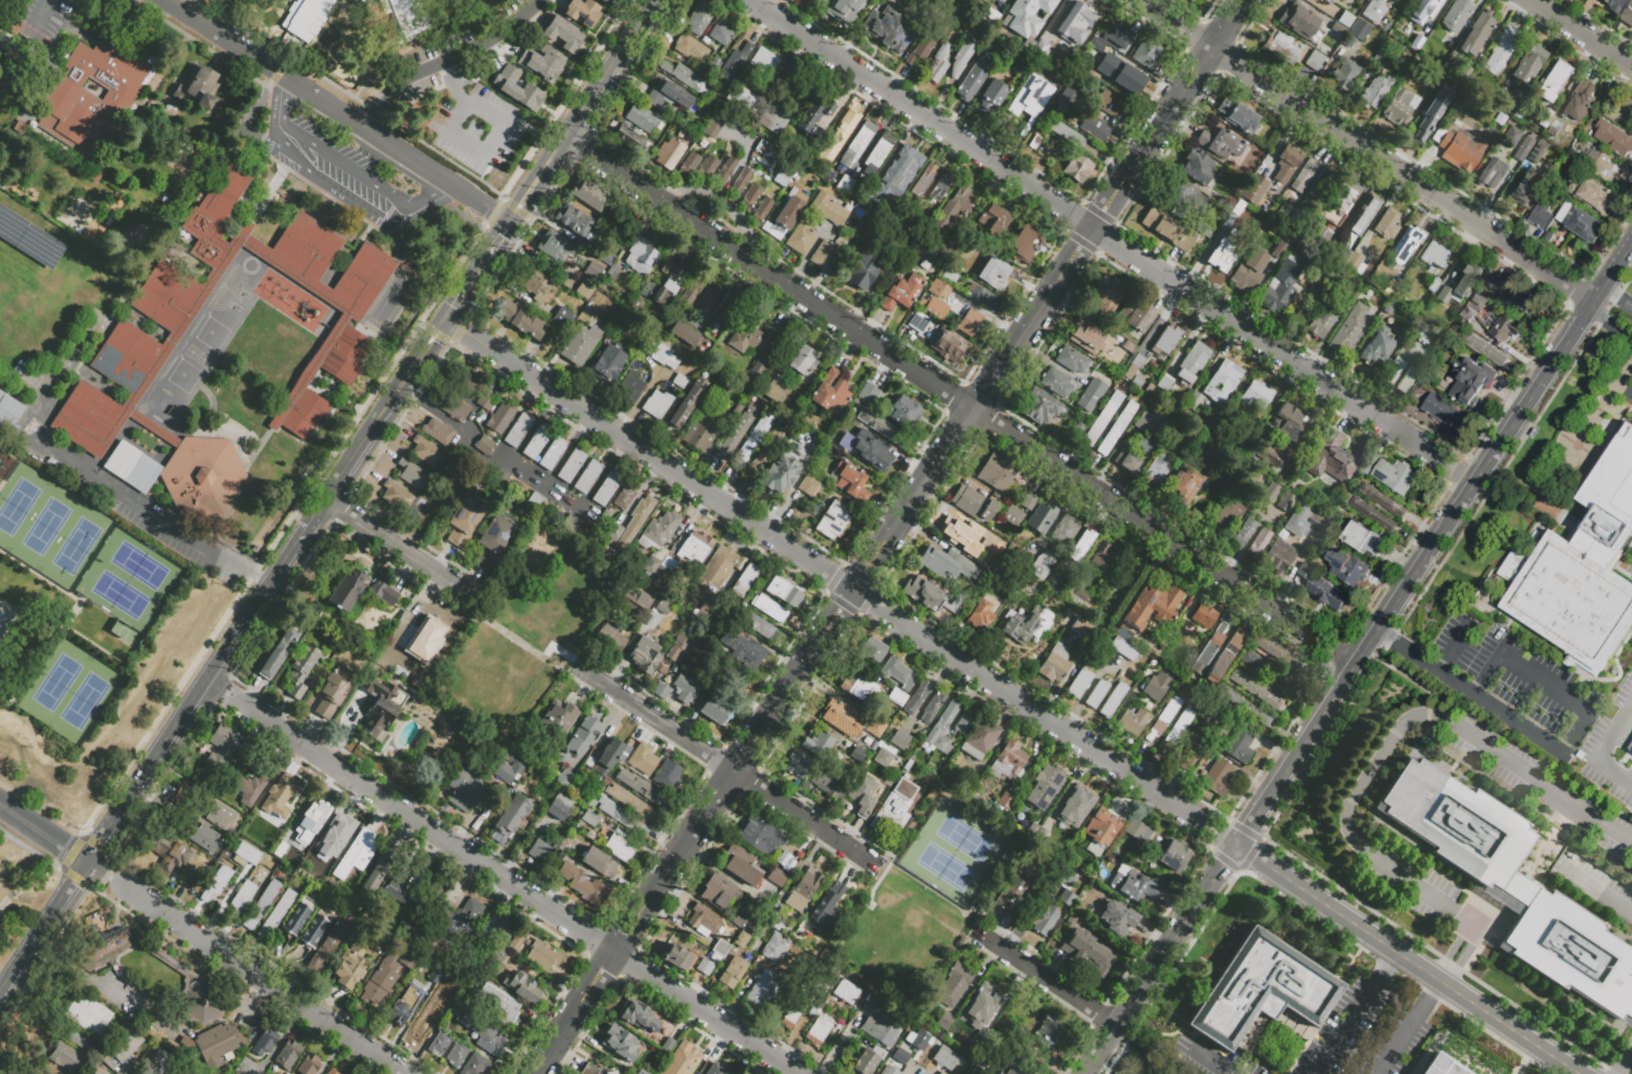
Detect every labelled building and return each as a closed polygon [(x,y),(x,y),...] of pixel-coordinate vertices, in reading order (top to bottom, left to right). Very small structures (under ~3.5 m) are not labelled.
[(285,10),(291,0),(296,0),(333,0),(325,13),(326,14),(321,23),(320,21),(316,26),(317,27),(313,35),(311,34),(307,41),(278,25),(288,11),(285,10)] [(383,14),(378,0),(418,0),(429,25),(403,38),(400,30),(396,29),(389,11),(383,14)] [(561,13),(570,0),(587,0),(605,12),(590,33),(561,13)] [(830,15),(840,0),(857,0),(864,4),(849,28),(830,15)] [(915,1),(916,0),(942,0),(934,13),(915,1)] [(1014,9),(1020,0),(1048,0),(1036,20),(1027,13),(1025,16),(1014,9)] [(1361,13),(1370,0),(1385,0),(1382,4),(1387,8),(1376,24),(1361,13)] [(1411,4),(1414,0),(1440,0),(1434,10),(1423,2),(1419,9),(1411,4)] [(1440,27),(1457,0),(1468,0),(1471,2),(1469,5),(1474,9),(1457,37),(1440,27)] [(1609,4),(1602,0),(1626,0),(1617,14),(1607,9),(1609,4)] [(1622,18),(1631,2),(1631,25),(1622,18)] [(687,30),(702,3),(718,12),(701,39),(687,30)] [(1084,42),(1075,37),(1073,39),(1064,34),(1066,32),(1062,29),(1064,26),(1062,25),(1076,3),(1092,13),(1093,11),(1101,16),(1084,42)] [(904,12),(887,37),(877,30),(894,5),(904,12)] [(857,32),(873,7),(882,12),(865,37),(857,32)] [(981,24),(989,10),(1001,18),(993,32),(981,24)] [(1279,25),(1285,14),(1288,16),(1293,10),(1321,29),(1311,46),(1279,25)] [(1011,23),(1006,20),(1010,13),(1016,16),(1011,23)] [(1356,20),(1349,30),(1340,24),(1345,14),(1356,20)] [(551,15),(588,39),(575,59),(538,34),(551,15)] [(1472,60),(1459,50),(1482,15),(1496,24),(1472,60)] [(722,18),(728,23),(725,29),(735,36),(725,49),(709,39),(722,18)] [(1350,50),(1343,45),(1360,18),(1373,27),(1359,49),(1354,45),(1350,50)] [(1386,21),(1395,28),(1390,35),(1381,28),(1386,21)] [(1119,50),(1104,40),(1113,24),(1125,33),(1126,30),(1135,36),(1125,52),(1120,49),(1119,50)] [(1335,24),(1348,33),(1338,46),(1326,37),(1335,24)] [(991,35),(983,47),(970,38),(977,27),(991,35)] [(1480,78),(1480,75),(1508,28),(1521,37),(1515,48),(1519,50),(1496,83),(1491,79),(1486,80),(1483,79),(1480,78)] [(908,29),(918,36),(900,62),(892,55),(908,29)] [(1286,64),(1263,49),(1274,32),(1287,39),(1290,39),(1294,41),(1294,43),(1292,47),(1301,53),(1296,63),(1288,59),(1286,64)] [(1029,57),(1012,45),(1020,34),(1036,45),(1029,57)] [(91,163),(38,128),(47,114),(40,110),(59,80),(62,83),(70,71),(65,67),(80,45),(95,53),(105,35),(141,58),(140,60),(146,64),(151,57),(163,64),(145,93),(142,92),(123,124),(125,125),(108,153),(101,149),(91,163)] [(1151,74),(1132,62),(1149,35),(1162,42),(1159,47),(1163,49),(1155,62),(1158,63),(1151,74)] [(711,52),(702,66),(688,58),(688,59),(675,51),(684,36),(711,52)] [(1405,48),(1413,36),(1424,45),(1431,36),(1440,41),(1430,55),(1424,51),(1420,58),(1405,48)] [(924,37),(936,45),(924,63),(920,61),(913,70),(905,64),(912,53),(913,54),(924,37)] [(552,87),(519,65),(535,39),(570,62),(552,87)] [(998,39),(1010,47),(1004,58),(991,49),(998,39)] [(966,41),(977,48),(966,67),(967,67),(956,83),(951,79),(954,66),(956,63),(954,61),(966,41)] [(945,43),(950,48),(948,60),(945,64),(949,67),(937,87),(926,79),(937,62),(934,60),(945,43)] [(1523,87),(1510,78),(1532,46),(1552,59),(1544,71),(1541,68),(1532,82),(1529,78),(1523,87)] [(730,86),(719,79),(738,48),(749,54),(730,86)] [(1436,48),(1449,55),(1442,68),(1429,61),(1436,48)] [(751,62),(760,49),(782,62),(773,76),(751,62)] [(1315,52),(1326,60),(1318,74),(1306,66),(1315,52)] [(717,59),(724,64),(714,79),(707,74),(717,59)] [(1344,59),(1362,71),(1347,95),(1336,87),(1338,84),(1332,80),(1337,72),(1338,73),(1342,67),(1340,66),(1344,59)] [(1549,105),(1536,96),(1558,62),(1572,72),(1549,105)] [(536,115),(490,85),(504,63),(550,95),(536,115)] [(678,65),(700,79),(699,83),(703,87),(702,89),(709,95),(706,100),(659,70),(663,64),(675,71),(678,65)] [(1124,64),(1148,80),(1136,98),(1108,78),(1118,64),(1122,66),(1124,64)] [(1453,77),(1462,64),(1473,72),(1465,85),(1453,77)] [(976,68),(980,70),(977,72),(982,75),(961,107),(950,100),(971,67),(975,70),(976,68)] [(192,85),(202,68),(225,82),(208,114),(187,103),(185,105),(174,99),(179,87),(178,87),(183,78),(192,85)] [(815,87),(806,103),(782,89),(792,73),(815,87)] [(1376,113),(1370,109),(1368,112),(1357,105),(1367,90),(1368,91),(1374,80),(1376,82),(1379,77),(1386,83),(1388,78),(1396,84),(1376,113)] [(1584,116),(1571,108),(1577,100),(1574,99),(1587,79),(1604,90),(1591,110),(1590,109),(1584,116)] [(647,102),(661,80),(694,100),(687,111),(665,97),(658,109),(647,102)] [(1495,95),(1503,82),(1510,87),(1503,99),(1495,95)] [(987,83),(1007,95),(988,123),(970,113),(977,101),(982,103),(985,98),(980,95),(987,83)] [(1081,101),(1073,113),(1058,103),(1072,83),(1081,89),(1076,97),(1081,101)] [(746,117),(725,103),(737,86),(758,99),(746,117)] [(1017,95),(1021,86),(1027,89),(1023,98),(1017,95)] [(1412,120),(1409,126),(1405,124),(1403,127),(1400,126),(1399,128),(1384,118),(1384,116),(1384,115),(1400,89),(1415,98),(1408,109),(1412,112),(1409,117),(1412,120)] [(1106,91),(1129,107),(1118,123),(1095,108),(1106,91)] [(1420,148),(1412,142),(1419,132),(1418,130),(1425,117),(1423,116),(1441,91),(1453,99),(1420,148)] [(808,108),(818,93),(831,101),(821,116),(808,108)] [(1213,111),(1249,133),(1259,117),(1223,95),(1213,111)] [(1479,98),(1490,104),(1485,111),(1474,104),(1479,98)] [(1045,110),(1023,143),(1006,132),(1027,99),(1045,110)] [(1610,116),(1604,112),(1611,99),(1618,103),(1610,116)] [(625,120),(636,103),(663,122),(657,130),(653,128),(649,136),(625,120)] [(759,124),(769,108),(789,121),(780,137),(759,124)] [(1220,130),(1216,126),(1228,109),(1256,124),(1248,135),(1259,141),(1248,159),(1244,157),(1241,162),(1232,155),(1234,152),(1216,141),(1214,140),(1214,139),(1213,138),(1213,137),(1213,136),(1213,135),(1214,135),(1214,134),(1216,133),(1216,132),(1217,132),(1218,130),(1219,130),(1220,130)] [(1536,128),(1548,111),(1555,116),(1543,133),(1536,128)] [(727,120),(713,141),(702,135),(715,112),(727,120)] [(1089,114),(1112,128),(1102,145),(1080,130),(1089,114)] [(1495,124),(1500,115),(1508,120),(1502,128),(1495,124)] [(835,160),(823,153),(847,116),(858,124),(835,160)] [(1578,142),(1570,138),(1583,117),(1591,123),(1578,142)] [(814,127),(806,141),(795,134),(802,120),(814,127)] [(1604,121),(1631,139),(1631,157),(1629,163),(1610,151),(1614,146),(1612,146),(1609,149),(1596,140),(1600,133),(1597,130),(1604,121)] [(18,122),(29,129),(23,139),(12,132),(18,122)] [(850,166),(842,160),(865,122),(875,127),(876,125),(880,127),(858,162),(854,160),(850,166)] [(1056,122),(1087,142),(1086,146),(1097,152),(1093,160),(1049,130),(1056,122)] [(1470,176),(1463,172),(1462,174),(1441,160),(1445,153),(1438,148),(1440,147),(1432,141),(1445,122),(1454,127),(1457,122),(1482,138),(1483,136),(1492,141),(1470,176)] [(1200,129),(1193,144),(1224,158),(1227,152),(1237,157),(1244,141),(1212,126),(1209,133),(1200,129)] [(653,148),(647,158),(640,154),(639,155),(615,139),(623,127),(653,148)] [(1511,128),(1523,136),(1515,149),(1503,141),(1511,128)] [(863,175),(868,168),(864,166),(886,133),(890,135),(889,137),(897,142),(872,180),(863,175)] [(698,139),(694,146),(688,141),(692,135),(698,139)] [(1056,146),(1045,139),(1048,135),(1058,141),(1056,146)] [(1035,152),(1029,149),(1037,137),(1043,141),(1035,152)] [(1528,138),(1534,142),(1522,164),(1515,160),(1528,138)] [(672,139),(686,149),(671,173),(656,163),(659,159),(656,157),(664,143),(668,146),(672,139)] [(760,158),(753,154),(762,141),(776,152),(771,160),(769,158),(768,160),(761,155),(760,158)] [(1295,148),(1300,151),(1299,154),(1305,158),(1286,188),(1274,180),(1282,168),(1279,166),(1282,161),(1280,160),(1287,147),(1293,150),(1295,148)] [(1070,151),(1095,166),(1082,187),(1062,175),(1070,163),(1064,160),(1070,151)] [(1236,180),(1223,201),(1191,179),(1197,170),(1187,163),(1194,151),(1208,160),(1207,161),(1236,180)] [(1534,170),(1525,164),(1533,152),(1541,158),(1534,170)] [(1600,152),(1631,172),(1631,182),(1630,186),(1618,178),(1614,186),(1619,189),(1616,193),(1610,190),(1611,187),(1592,174),(1598,163),(1595,161),(1600,152)] [(692,153),(702,160),(688,180),(678,174),(692,153)] [(904,173),(913,155),(924,162),(914,179),(904,173)] [(710,157),(720,163),(711,177),(713,178),(709,185),(697,177),(710,157)] [(714,184),(731,159),(739,165),(723,189),(714,184)] [(1494,192),(1484,186),(1482,189),(1478,186),(1480,183),(1478,182),(1493,159),(1508,168),(1494,192)] [(1288,193),(1311,160),(1321,166),(1298,200),(1288,193)] [(798,183),(793,179),(785,190),(774,183),(787,162),(805,173),(798,183)] [(198,211),(229,163),(254,179),(233,212),(256,228),(101,463),(50,429),(83,382),(123,409),(132,396),(90,369),(123,321),(163,348),(172,335),(130,308),(163,259),(203,286),(213,271),(190,255),(200,240),(183,229),(197,209),(198,211)] [(931,165),(938,171),(936,174),(938,175),(922,199),(919,200),(911,195),(931,165)] [(1328,168),(1336,175),(1315,209),(1305,202),(1328,168)] [(730,193),(745,170),(755,175),(738,199),(730,193)] [(884,170),(895,176),(884,193),(873,187),(884,170)] [(947,175),(956,180),(939,205),(930,199),(943,178),(944,179),(947,175)] [(1256,176),(1270,186),(1256,208),(1242,199),(1256,176)] [(847,197),(836,190),(845,177),(856,184),(847,197)] [(1528,210),(1521,205),(1519,210),(1508,203),(1524,177),(1531,182),(1530,185),(1541,191),(1528,210)] [(1178,178),(1199,192),(1198,196),(1212,204),(1206,215),(1186,203),(1180,213),(1169,205),(1172,199),(1167,196),(1178,178)] [(1590,183),(1607,195),(1600,204),(1612,212),(1606,222),(1562,192),(1571,178),(1586,188),(1590,183)] [(598,188),(612,197),(601,215),(571,197),(576,188),(577,188),(583,180),(590,185),(591,183),(599,187),(598,188)] [(1336,209),(1329,204),(1342,184),(1346,187),(1350,180),(1361,188),(1357,195),(1343,216),(1335,211),(1336,209)] [(962,186),(972,192),(971,196),(977,200),(964,218),(958,214),(938,245),(927,237),(962,186)] [(738,208),(752,187),(763,193),(748,214),(738,208)] [(781,243),(769,236),(789,205),(785,202),(794,190),(809,200),(781,243)] [(820,217),(809,211),(819,196),(849,215),(840,229),(820,217)] [(1359,240),(1346,233),(1371,196),(1383,203),(1359,240)] [(751,222),(765,200),(774,205),(759,227),(751,222)] [(991,204),(1012,220),(998,243),(986,236),(989,230),(977,224),(991,204)] [(595,224),(583,241),(555,222),(560,213),(561,214),(568,205),(595,224)] [(1285,205),(1292,210),(1283,224),(1276,218),(1285,205)] [(1196,240),(1186,255),(1141,226),(1153,208),(1188,232),(1186,234),(1196,240)] [(1577,208),(1606,226),(1605,228),(1608,229),(1596,248),(1565,228),(1577,208)] [(1390,209),(1405,218),(1398,228),(1401,230),(1393,243),(1390,241),(1388,242),(1374,233),(1390,209)] [(400,266),(360,326),(244,249),(251,238),(272,253),(300,212),(346,243),(320,284),(334,292),(366,243),(400,266)] [(1530,224),(1537,212),(1546,216),(1538,229),(1530,224)] [(915,225),(909,234),(899,228),(906,218),(915,225)] [(802,221),(812,228),(810,232),(819,238),(805,259),(786,247),(802,221)] [(1411,224),(1428,234),(1408,264),(1395,255),(1399,248),(1397,246),(1411,224)] [(1047,240),(1029,270),(1008,257),(1026,227),(1047,240)] [(1306,241),(1315,228),(1328,237),(1320,250),(1306,241)] [(1235,264),(1225,279),(1204,264),(1225,230),(1246,245),(1237,258),(1236,257),(1232,262),(1235,264)] [(568,258),(562,265),(558,262),(556,263),(537,250),(550,232),(576,249),(570,258),(568,258)] [(952,237),(959,241),(947,261),(936,254),(943,246),(947,248),(952,237)] [(646,279),(625,266),(632,255),(630,253),(639,238),(651,246),(649,249),(660,255),(659,257),(660,258),(656,265),(653,263),(650,270),(651,271),(646,279)] [(1430,270),(1419,262),(1434,239),(1445,247),(1443,250),(1450,254),(1446,262),(1448,263),(1443,272),(1433,265),(1430,270)] [(896,249),(901,240),(912,247),(907,255),(896,249)] [(824,241),(833,247),(835,243),(846,250),(830,274),(811,262),(824,241)] [(1284,241),(1293,247),(1279,268),(1270,263),(1284,241)] [(1291,258),(1299,243),(1319,257),(1311,270),(1291,258)] [(1253,249),(1270,260),(1260,275),(1265,278),(1253,296),(1246,292),(1244,296),(1234,289),(1236,286),(1231,283),(1253,249)] [(1334,261),(1342,249),(1351,255),(1344,267),(1334,261)] [(1361,278),(1346,267),(1355,253),(1365,260),(1361,265),(1368,268),(1361,278)] [(865,254),(882,265),(877,271),(880,273),(869,289),(868,288),(864,292),(846,279),(861,258),(862,259),(865,254)] [(976,282),(992,258),(1019,275),(1014,282),(1012,279),(1001,296),(976,282)] [(1282,316),(1275,312),(1273,314),(1265,309),(1267,305),(1260,301),(1288,258),(1297,263),(1295,266),(1304,272),(1296,284),(1292,280),(1288,287),(1297,292),(1282,316)] [(1463,291),(1448,282),(1462,259),(1473,266),(1462,283),(1467,286),(1463,291)] [(670,260),(680,266),(677,268),(688,276),(665,311),(652,302),(668,278),(661,274),(670,260)] [(596,284),(584,276),(593,263),(605,271),(596,284)] [(614,265),(621,271),(610,288),(602,284),(614,265)] [(526,266),(556,285),(541,308),(533,301),(536,297),(514,284),(526,266)] [(1397,286),(1388,279),(1396,268),(1405,274),(1397,286)] [(960,278),(954,287),(942,280),(943,278),(939,277),(943,271),(946,273),(947,271),(960,278)] [(930,274),(936,278),(921,301),(914,297),(930,274)] [(896,277),(905,284),(909,275),(922,284),(902,314),(893,307),(887,315),(876,308),(896,277)] [(1116,314),(1112,312),(1107,319),(1095,311),(1097,307),(1087,301),(1102,277),(1128,294),(1116,314)] [(1497,296),(1484,287),(1491,277),(1493,278),(1494,277),(1505,284),(1497,296)] [(689,311),(680,304),(695,280),(705,286),(689,311)] [(1434,280),(1441,285),(1434,296),(1428,291),(1434,280)] [(576,295),(584,282),(597,290),(588,302),(576,295)] [(646,300),(638,296),(647,282),(659,289),(652,299),(650,299),(648,298),(646,300)] [(711,287),(721,294),(706,317),(695,311),(711,287)] [(979,305),(969,300),(977,287),(1002,303),(996,314),(980,304),(979,305)] [(1510,304),(1521,287),(1544,303),(1533,320),(1510,304)] [(1359,297),(1348,313),(1343,310),(1354,292),(1359,297)] [(743,302),(726,326),(713,317),(730,294),(743,302)] [(1490,303),(1485,311),(1472,302),(1478,295),(1490,303)] [(927,296),(949,310),(942,322),(920,308),(927,296)] [(1130,332),(1121,326),(1122,324),(1117,321),(1132,297),(1159,315),(1144,337),(1131,328),(1130,332)] [(637,300),(646,305),(639,316),(631,310),(637,300)] [(962,307),(951,312),(948,304),(959,300),(962,307)] [(1457,300),(1468,307),(1458,323),(1447,316),(1457,300)] [(551,335),(543,349),(531,340),(531,339),(504,322),(506,320),(499,316),(501,313),(499,312),(507,301),(515,308),(516,304),(532,314),(527,321),(532,324),(535,320),(549,328),(547,333),(551,335)] [(1342,358),(1329,349),(1358,303),(1370,312),(1366,319),(1372,323),(1349,357),(1345,354),(1342,358)] [(566,332),(552,322),(562,308),(576,319),(566,332)] [(972,340),(957,330),(970,310),(986,321),(976,337),(974,336),(972,340)] [(1470,329),(1460,323),(1468,310),(1478,315),(1470,329)] [(1328,311),(1338,319),(1322,342),(1306,332),(1317,316),(1319,319),(1321,314),(1324,316),(1328,311)] [(908,327),(918,312),(931,321),(922,336),(908,327)] [(1524,330),(1519,340),(1517,338),(1515,341),(1511,339),(1507,346),(1492,337),(1504,317),(1524,330)] [(1096,353),(1089,348),(1086,353),(1080,349),(1081,346),(1072,340),(1077,333),(1076,332),(1083,321),(1100,333),(1097,337),(1104,341),(1096,353)] [(698,347),(696,351),(671,335),(678,323),(701,338),(696,346),(698,347)] [(1367,374),(1351,364),(1373,332),(1380,337),(1388,323),(1397,328),(1367,374)] [(652,328),(649,333),(640,327),(644,324),(652,328)] [(758,384),(748,377),(762,358),(748,349),(744,357),(727,346),(736,333),(739,335),(746,325),(763,337),(772,325),(784,333),(773,350),(771,348),(767,354),(772,358),(770,360),(772,361),(758,384)] [(1160,366),(1155,363),(1158,358),(1151,353),(1168,327),(1170,329),(1172,325),(1185,334),(1167,364),(1162,362),(1160,366)] [(1418,327),(1422,329),(1417,338),(1412,335),(1418,327)] [(1440,338),(1432,350),(1417,340),(1424,328),(1440,338)] [(581,369),(563,358),(581,329),(589,336),(594,329),(602,335),(581,369)] [(964,361),(960,367),(949,361),(947,363),(939,358),(940,355),(931,349),(943,329),(972,348),(969,354),(972,357),(968,363),(964,361)] [(628,347),(636,334),(647,340),(638,353),(628,347)] [(1462,344),(1467,336),(1471,339),(1473,336),(1500,354),(1495,363),(1487,358),(1486,359),(1462,344)] [(1192,385),(1178,376),(1197,340),(1214,353),(1192,385)] [(681,363),(675,373),(665,366),(664,369),(650,360),(652,358),(645,353),(650,344),(658,349),(661,346),(674,353),(671,358),(681,363)] [(1120,378),(1117,375),(1130,357),(1123,352),(1129,344),(1139,351),(1120,378)] [(802,378),(788,370),(793,362),(790,362),(797,351),(799,353),(802,347),(817,355),(813,361),(819,364),(812,375),(807,372),(802,378)] [(1075,376),(1056,362),(1066,347),(1092,364),(1083,376),(1077,373),(1075,376)] [(335,353),(365,373),(350,396),(321,376),(335,353)] [(608,387),(595,379),(597,375),(590,371),(602,353),(621,365),(608,387)] [(1123,378),(1138,355),(1148,361),(1141,372),(1139,371),(1131,383),(1123,378)] [(1497,372),(1461,355),(1453,372),(1459,375),(1449,396),(1475,408),(1479,398),(1477,397),(1481,387),(1488,390),(1497,372)] [(1392,387),(1382,380),(1399,358),(1408,365),(1392,387)] [(1223,405),(1203,395),(1226,359),(1246,372),(1223,405)] [(847,380),(845,385),(849,387),(846,392),(852,397),(838,420),(811,402),(833,369),(847,380)] [(1071,383),(1069,385),(1075,389),(1067,402),(1038,385),(1048,369),(1071,383)] [(710,387),(707,395),(705,394),(680,432),(669,425),(707,371),(708,370),(714,372),(717,377),(715,384),(710,387)] [(470,402),(446,386),(454,372),(473,384),(477,377),(484,382),(470,402)] [(638,382),(647,387),(643,395),(644,396),(636,408),(616,396),(633,372),(641,378),(638,382)] [(1395,395),(1410,372),(1416,375),(1413,380),(1417,384),(1406,402),(1395,395)] [(680,376),(689,383),(683,391),(673,385),(680,376)] [(1168,395),(1158,388),(1166,376),(1175,383),(1168,395)] [(773,378),(773,377),(798,394),(784,413),(761,398),(773,378)] [(1132,385),(1136,378),(1144,383),(1139,390),(1132,385)] [(1094,380),(1108,389),(1091,415),(1076,407),(1094,380)] [(879,390),(863,381),(854,396),(870,405),(879,390)] [(1254,382),(1269,392),(1270,390),(1276,395),(1263,415),(1241,400),(1254,382)] [(1149,397),(1145,394),(1150,386),(1155,389),(1149,397)] [(1018,413),(1035,387),(1066,408),(1058,420),(1055,416),(1048,426),(1044,423),(1041,428),(1018,413)] [(0,391),(0,427),(8,432),(24,406),(0,391)] [(1156,391),(1160,395),(1157,401),(1151,398),(1156,391)] [(660,423),(641,411),(649,399),(650,400),(656,392),(664,398),(666,394),(675,400),(660,423)] [(1116,392),(1125,398),(1092,449),(1083,442),(1116,392)] [(489,413),(477,405),(485,394),(497,402),(489,413)] [(1195,394),(1206,400),(1196,414),(1185,408),(1195,394)] [(439,409),(449,395),(472,411),(462,425),(439,409)] [(1434,395),(1460,412),(1459,414),(1471,422),(1468,427),(1469,428),(1463,437),(1450,428),(1449,430),(1422,412),(1434,395)] [(902,409),(908,401),(924,412),(911,433),(897,423),(905,410),(902,409)] [(1097,453),(1130,402),(1139,408),(1106,459),(1097,453)] [(726,463),(717,457),(750,404),(757,409),(753,412),(758,414),(726,463)] [(1284,404),(1305,417),(1299,425),(1306,429),(1299,440),(1297,439),(1294,446),(1276,435),(1279,432),(1270,426),(1284,404)] [(501,437),(487,428),(502,405),(509,410),(510,408),(518,412),(501,437)] [(717,449),(709,460),(683,444),(700,416),(706,420),(710,413),(717,417),(721,411),(733,419),(718,441),(714,440),(711,446),(717,449)] [(1135,428),(1146,411),(1151,415),(1154,412),(1167,421),(1166,423),(1169,426),(1159,442),(1135,428)] [(515,450),(504,444),(523,415),(534,423),(515,450)] [(742,474),(731,466),(763,417),(769,421),(771,416),(776,421),(742,474)] [(901,434),(895,444),(870,427),(876,417),(901,434)] [(433,419),(457,435),(447,449),(421,432),(425,426),(427,428),(433,419)] [(865,435),(859,445),(857,444),(849,454),(833,442),(847,422),(865,435)] [(1077,430),(1073,428),(1077,423),(1086,429),(1076,442),(1071,439),(1077,430)] [(1583,500),(1631,425),(1631,539),(1614,567),(1631,580),(1631,633),(1605,674),(1503,607),(1555,528),(1580,545),(1600,512),(1583,500)] [(756,484),(746,476),(777,427),(782,430),(785,426),(790,430),(756,484)] [(524,455),(541,428),(552,435),(535,463),(524,455)] [(1320,482),(1306,473),(1321,449),(1319,447),(1331,429),(1346,439),(1340,450),(1361,464),(1346,488),(1324,474),(1320,482)] [(1534,442),(1531,440),(1536,430),(1540,433),(1534,442)] [(1220,444),(1225,434),(1238,442),(1239,441),(1250,448),(1244,459),(1220,444)] [(435,471),(412,455),(418,447),(412,444),(418,436),(445,454),(435,471)] [(1183,460),(1173,453),(1185,436),(1194,442),(1183,460)] [(476,450),(484,438),(496,446),(488,458),(476,450)] [(539,466),(558,438),(569,446),(551,474),(539,466)] [(1138,450),(1145,440),(1156,447),(1149,458),(1138,450)] [(1225,450),(1213,467),(1203,461),(1214,442),(1225,450)] [(1259,444),(1284,460),(1276,472),(1251,454),(1259,444)] [(879,445),(897,458),(890,466),(888,465),(881,477),(864,465),(879,445)] [(210,450),(213,446),(228,446),(236,461),(232,467),(241,485),(225,511),(203,510),(199,516),(184,515),(175,501),(180,494),(172,478),(176,472),(173,465),(179,455),(187,455),(191,448),(210,450)] [(1124,449),(1143,462),(1133,477),(1114,464),(1124,449)] [(558,479),(576,450),(588,459),(570,487),(558,479)] [(1161,451),(1169,455),(1163,463),(1169,466),(1167,470),(1169,472),(1157,492),(1142,483),(1161,451)] [(850,467),(843,479),(835,475),(837,472),(835,470),(830,478),(820,473),(826,463),(823,461),(829,453),(850,467)] [(1360,473),(1372,453),(1382,459),(1370,478),(1360,473)] [(784,454),(802,467),(787,491),(785,490),(780,497),(772,491),(770,494),(760,487),(767,477),(764,475),(777,454),(782,458),(784,454)] [(1020,471),(1013,482),(1005,497),(977,479),(993,454),(1013,466),(1020,471)] [(398,466),(402,460),(431,477),(421,492),(397,478),(402,469),(398,466)] [(575,490),(594,462),(605,470),(586,497),(575,490)] [(1384,462),(1396,470),(1399,464),(1421,478),(1406,500),(1373,478),(1384,462)] [(1243,463),(1250,467),(1244,478),(1236,474),(1243,463)] [(879,482),(873,490),(871,488),(865,498),(856,491),(861,484),(858,482),(856,485),(848,480),(857,467),(879,482)] [(1186,511),(1163,496),(1179,473),(1183,475),(1187,469),(1206,480),(1186,511)] [(1220,469),(1231,476),(1221,492),(1225,496),(1212,515),(1205,510),(1196,523),(1187,517),(1220,469)] [(503,489),(491,482),(500,471),(511,478),(503,489)] [(623,482),(605,509),(594,502),(612,474),(623,482)] [(801,487),(809,475),(819,482),(811,494),(801,487)] [(384,488),(388,482),(415,499),(406,514),(383,500),(388,491),(384,488)] [(628,484),(638,490),(634,496),(636,498),(625,515),(613,508),(628,484)] [(1367,485),(1410,513),(1405,523),(1360,494),(1367,485)] [(999,508),(988,524),(982,520),(979,524),(955,508),(956,505),(951,503),(962,487),(966,490),(968,488),(989,503),(991,502),(999,508)] [(1265,497),(1270,488),(1276,492),(1272,501),(1265,497)] [(1032,513),(1014,502),(1012,501),(1014,499),(1020,489),(1039,502),(1032,513)] [(1276,509),(1287,494),(1299,501),(1288,516),(1276,509)] [(527,505),(535,495),(546,501),(539,513),(527,505)] [(472,539),(463,552),(448,542),(456,529),(449,525),(468,498),(488,511),(471,538),(472,539)] [(648,498),(658,503),(644,525),(632,517),(643,501),(645,503),(648,498)] [(1357,499),(1400,528),(1395,538),(1351,509),(1357,499)] [(1231,500),(1248,511),(1236,529),(1226,524),(1218,537),(1210,532),(1231,500)] [(851,521),(839,540),(836,538),(833,542),(815,532),(834,502),(852,514),(849,519),(851,521)] [(1043,538),(1025,526),(1039,505),(1046,510),(1049,505),(1059,513),(1043,538)] [(1018,529),(1014,528),(1002,521),(1011,508),(1014,509),(1026,516),(1018,529)] [(1306,524),(1315,510),(1333,522),(1324,536),(1306,524)] [(669,511),(683,521),(668,545),(666,542),(662,549),(670,554),(649,585),(643,580),(647,574),(643,572),(656,551),(650,548),(648,552),(638,546),(653,521),(660,525),(669,511)] [(502,512),(520,523),(515,529),(518,530),(491,571),(476,562),(484,549),(477,546),(496,516),(498,519),(502,512)] [(960,550),(940,537),(948,525),(946,524),(951,515),(980,534),(970,547),(964,544),(960,550)] [(1068,550),(1050,539),(1067,515),(1076,522),(1075,525),(1082,529),(1068,550)] [(573,536),(562,529),(570,517),(581,525),(573,536)] [(1258,525),(1243,550),(1233,544),(1248,520),(1258,525)] [(1357,522),(1390,544),(1379,560),(1369,553),(1367,558),(1344,541),(1357,522)] [(618,545),(606,537),(614,524),(626,532),(618,545)] [(1286,538),(1280,534),(1285,525),(1292,529),(1286,538)] [(1263,529),(1273,536),(1257,560),(1247,553),(1263,529)] [(676,558),(694,533),(702,539),(705,535),(717,544),(701,565),(694,561),(692,564),(684,559),(682,561),(676,558)] [(1069,559),(1085,534),(1094,540),(1077,565),(1069,559)] [(1001,554),(991,548),(997,538),(1008,545),(1001,554)] [(1282,580),(1275,576),(1276,573),(1262,563),(1278,540),(1298,554),(1282,580)] [(1100,542),(1113,550),(1111,553),(1119,559),(1108,576),(1087,563),(1100,542)] [(728,548),(735,553),(733,555),(739,560),(724,584),(723,583),(718,591),(712,588),(715,583),(703,575),(707,572),(705,571),(721,546),(726,550),(728,548)] [(952,582),(948,588),(937,582),(938,579),(915,566),(927,546),(952,561),(950,565),(954,567),(948,576),(945,574),(944,576),(952,582)] [(1026,570),(1016,562),(1013,561),(1016,559),(1021,550),(1034,559),(1026,570)] [(1354,557),(1363,563),(1362,565),(1371,571),(1367,577),(1370,579),(1366,586),(1362,585),(1358,592),(1331,575),(1335,567),(1328,563),(1337,550),(1351,559),(1354,557)] [(1027,577),(1037,560),(1048,554),(1057,559),(1042,586),(1027,577)] [(668,559),(678,565),(672,575),(675,577),(669,587),(656,578),(668,559)] [(985,571),(980,579),(968,572),(973,563),(985,571)] [(1304,563),(1316,572),(1308,584),(1296,576),(1304,563)] [(743,601),(731,594),(749,565),(761,573),(743,601)] [(354,571),(366,579),(363,585),(371,591),(377,582),(400,597),(393,609),(381,601),(378,603),(370,597),(371,596),(364,591),(348,616),(327,603),(345,576),(349,579),(354,571)] [(985,585),(992,576),(999,580),(993,590),(985,585)] [(805,597),(796,611),(775,597),(774,598),(765,592),(775,578),(805,597)] [(971,603),(960,620),(942,608),(936,615),(901,592),(909,582),(913,585),(918,578),(947,598),(944,603),(950,608),(958,596),(971,603)] [(1148,579),(1169,591),(1174,584),(1192,595),(1169,627),(1155,619),(1159,611),(1155,609),(1143,629),(1125,619),(1148,579)] [(1055,580),(1061,585),(1057,591),(1050,588),(1055,580)] [(1082,585),(1093,592),(1081,610),(1069,602),(1072,599),(1068,596),(1074,587),(1077,589),(1082,585)] [(643,594),(656,601),(643,621),(624,609),(625,607),(620,603),(628,591),(639,599),(643,594)] [(1337,591),(1344,595),(1342,598),(1351,604),(1342,619),(1344,621),(1340,628),(1335,625),(1334,626),(1328,622),(1329,620),(1315,611),(1322,600),(1328,603),(1331,598),(1330,598),(1334,591),(1336,594),(1337,591)] [(986,595),(1002,604),(988,628),(987,628),(983,635),(966,624),(977,607),(975,605),(980,600),(982,601),(986,595)] [(788,615),(782,626),(751,605),(757,598),(759,600),(761,597),(788,615)] [(668,619),(656,611),(664,598),(675,604),(668,619)] [(416,602),(431,611),(429,613),(443,621),(435,633),(444,637),(428,661),(424,658),(422,661),(428,665),(422,674),(401,661),(409,649),(407,647),(413,637),(410,636),(409,638),(398,630),(416,602)] [(706,603),(717,611),(711,619),(715,621),(711,628),(696,617),(706,603)] [(1210,630),(1194,620),(1204,604),(1221,615),(1210,630)] [(1023,648),(1017,644),(1001,634),(1009,623),(1005,621),(1010,612),(1017,616),(1026,623),(1037,605),(1056,617),(1050,625),(1054,627),(1048,637),(1044,634),(1038,641),(1033,637),(1023,648)] [(1076,612),(1066,628),(1058,623),(1069,607),(1076,612)] [(777,632),(771,642),(743,625),(749,614),(777,632)] [(1099,634),(1092,646),(1070,633),(1079,620),(1099,634)] [(1124,622),(1137,630),(1130,642),(1117,634),(1124,622)] [(609,623),(620,630),(616,635),(628,642),(620,657),(595,640),(605,626),(606,627),(609,623)] [(1225,639),(1203,674),(1194,667),(1222,624),(1228,628),(1222,636),(1225,639)] [(1195,626),(1208,634),(1204,640),(1192,632),(1195,626)] [(755,675),(715,650),(731,627),(769,652),(755,675)] [(258,675),(287,629),(300,638),(271,684),(258,675)] [(1239,629),(1249,637),(1248,638),(1244,636),(1241,641),(1244,644),(1216,687),(1206,680),(1239,629)] [(674,664),(666,659),(677,644),(675,642),(681,635),(692,642),(694,639),(705,647),(692,665),(682,659),(683,657),(681,655),(674,664)] [(1253,645),(1259,635),(1297,660),(1296,662),(1306,669),(1300,677),(1253,645)] [(889,650),(876,671),(862,662),(868,652),(863,649),(870,638),(889,650)] [(1133,664),(1110,649),(1118,638),(1141,653),(1133,664)] [(650,679),(636,671),(648,653),(645,651),(649,644),(661,651),(658,657),(663,660),(650,679)] [(1058,644),(1068,650),(1066,654),(1068,655),(1069,661),(1067,663),(1072,667),(1060,686),(1055,682),(1052,685),(1037,675),(1058,644)] [(308,692),(298,707),(285,699),(291,690),(289,687),(290,677),(291,674),(291,670),(307,645),(322,655),(302,688),(308,692)] [(1247,652),(1297,685),(1292,694),(1280,686),(1279,688),(1241,663),(1247,652)] [(892,657),(902,663),(901,665),(920,677),(911,691),(882,672),(892,657)] [(862,703),(840,689),(847,678),(851,680),(858,670),(868,675),(869,673),(884,683),(876,696),(870,691),(862,703)] [(1083,670),(1095,677),(1080,701),(1068,694),(1083,670)] [(1272,699),(1283,705),(1278,713),(1229,680),(1235,671),(1274,697),(1272,699)] [(1141,690),(1144,685),(1147,687),(1157,672),(1174,684),(1159,707),(1142,696),(1144,692),(1141,690)] [(351,689),(326,726),(313,716),(320,704),(319,697),(322,688),(331,675),(351,689)] [(702,689),(695,700),(694,700),(687,709),(677,701),(680,698),(675,696),(678,691),(673,687),(681,675),(702,689)] [(388,736),(382,746),(361,732),(369,721),(365,717),(379,696),(376,694),(373,698),(360,689),(367,677),(385,689),(388,684),(390,686),(393,683),(400,688),(398,691),(409,698),(387,732),(384,729),(383,733),(388,736)] [(923,682),(931,686),(927,691),(931,692),(920,711),(918,709),(912,717),(905,712),(923,682)] [(1110,688),(1095,712),(1086,705),(1101,683),(1110,688)] [(672,692),(665,702),(653,695),(660,684),(672,692)] [(1120,685),(1129,690),(1109,722),(1100,715),(1120,685)] [(736,711),(724,728),(696,710),(703,699),(708,702),(710,699),(703,695),(709,686),(719,692),(715,697),(736,711)] [(896,687),(909,695),(900,708),(888,700),(896,687)] [(1223,689),(1272,722),(1267,729),(1218,698),(1223,689)] [(942,694),(948,698),(930,726),(923,722),(927,715),(924,714),(936,696),(939,698),(942,694)] [(1151,745),(1146,741),(1174,698),(1183,703),(1160,738),(1157,736),(1151,745)] [(869,720),(857,737),(854,735),(852,737),(824,719),(830,711),(826,709),(834,699),(845,707),(846,703),(854,709),(851,712),(856,714),(857,712),(869,720)] [(929,746),(925,742),(954,700),(963,708),(943,738),(950,744),(947,749),(954,753),(949,759),(932,748),(930,751),(926,749),(929,746)] [(580,714),(552,757),(539,749),(547,737),(538,730),(557,702),(566,709),(569,704),(575,709),(574,711),(580,714)] [(1139,711),(1150,717),(1136,740),(1117,727),(1130,707),(1138,713),(1139,711)] [(1164,758),(1157,753),(1185,710),(1196,716),(1174,749),(1171,747),(1164,758)] [(976,717),(964,737),(956,730),(967,712),(976,717)] [(587,717),(602,728),(583,759),(576,759),(576,757),(566,755),(566,749),(587,717)] [(983,717),(1004,730),(983,763),(962,749),(983,717)] [(887,726),(880,738),(869,730),(876,719),(887,726)] [(1189,775),(1175,765),(1197,733),(1196,732),(1203,722),(1218,733),(1189,775)] [(210,744),(222,725),(256,747),(244,766),(232,760),(226,769),(223,766),(217,773),(205,765),(212,754),(215,757),(220,750),(210,744)] [(1241,726),(1257,736),(1248,750),(1255,754),(1246,767),(1223,753),(1241,726)] [(890,741),(900,728),(913,738),(905,751),(890,741)] [(832,755),(827,763),(802,747),(808,738),(812,741),(814,738),(818,740),(823,732),(837,741),(830,753),(832,755)] [(1011,739),(1019,745),(1022,747),(1020,751),(1030,758),(1019,775),(1017,778),(1012,775),(1009,780),(1001,775),(998,780),(988,775),(1011,739)] [(606,779),(599,775),(605,769),(598,764),(614,740),(627,749),(606,779)] [(641,744),(653,751),(651,755),(661,762),(650,779),(628,765),(641,744)] [(861,765),(850,758),(858,748),(868,754),(861,765)] [(897,757),(887,771),(874,762),(884,748),(897,757)] [(202,749),(208,753),(204,759),(198,755),(202,749)] [(815,763),(802,782),(795,776),(794,778),(785,773),(792,762),(788,761),(796,750),(815,763)] [(668,761),(685,772),(678,782),(682,784),(674,796),(653,783),(668,761)] [(1218,761),(1235,770),(1225,784),(1232,788),(1223,801),(1200,786),(1218,761)] [(1384,802),(1412,761),(1421,767),(1424,761),(1446,776),(1475,796),(1479,790),(1533,827),(1530,832),(1540,838),(1530,856),(1531,857),(1518,876),(1517,875),(1506,891),(1494,883),(1491,887),(1478,877),(1477,879),(1465,872),(1466,870),(1438,851),(1441,848),(1388,813),(1393,809),(1384,802)] [(571,762),(582,769),(566,792),(557,785),(571,762)] [(510,787),(495,776),(503,763),(519,774),(510,787)] [(900,776),(908,764),(920,772),(912,784),(900,776)] [(251,811),(241,804),(244,800),(242,799),(245,796),(235,790),(241,779),(247,784),(249,780),(252,783),(254,779),(259,783),(267,767),(275,772),(251,811)] [(1037,797),(1030,792),(1047,767),(1055,772),(1057,769),(1067,775),(1064,778),(1067,779),(1051,802),(1039,795),(1037,797)] [(847,783),(836,800),(827,796),(831,791),(820,784),(819,786),(812,782),(820,770),(826,773),(829,771),(847,783)] [(671,803),(664,813),(620,783),(622,778),(619,776),(623,771),(671,803)] [(302,789),(296,799),(292,797),(285,809),(291,813),(285,823),(272,813),(270,816),(262,811),(286,774),(292,778),(290,782),(302,789)] [(864,774),(881,785),(872,799),(876,802),(864,821),(857,815),(863,806),(849,797),(864,774)] [(959,788),(969,774),(979,780),(969,795),(959,788)] [(468,816),(448,803),(454,792),(447,787),(454,776),(469,786),(474,777),(487,786),(468,816)] [(173,803),(182,790),(185,784),(197,791),(185,811),(182,809),(173,803)] [(606,795),(609,788),(612,790),(615,786),(660,816),(653,826),(606,795)] [(1100,797),(1082,827),(1064,816),(1071,807),(1070,806),(1081,789),(1087,794),(1089,790),(1100,797)] [(880,834),(870,828),(894,791),(910,802),(905,811),(899,808),(898,810),(911,819),(900,835),(885,825),(880,834)] [(1018,800),(1010,812),(999,806),(1006,794),(1018,800)] [(562,824),(547,814),(560,795),(575,804),(562,824)] [(327,821),(310,847),(301,840),(297,847),(286,840),(315,797),(325,803),(317,814),(327,821)] [(507,839),(494,831),(515,797),(532,808),(513,837),(510,835),(507,839)] [(652,832),(646,841),(599,811),(602,807),(599,804),(602,799),(652,832)] [(208,809),(213,802),(217,806),(219,804),(239,817),(228,835),(207,822),(212,812),(208,809)] [(1091,849),(1080,842),(1091,825),(1092,826),(1106,804),(1112,809),(1114,806),(1125,813),(1118,825),(1119,826),(1113,835),(1111,834),(1108,839),(1106,838),(1104,842),(1096,838),(1091,849)] [(1044,825),(1034,819),(1042,807),(1051,813),(1044,825)] [(582,822),(589,810),(603,819),(596,831),(582,822)] [(338,814),(349,821),(342,832),(351,838),(339,858),(319,845),(338,814)] [(1047,837),(1041,832),(1046,824),(1047,824),(1052,815),(1059,820),(1047,837)] [(737,839),(753,816),(781,835),(778,838),(784,842),(772,859),(767,856),(765,858),(737,839)] [(1145,848),(1124,834),(1133,820),(1154,834),(1145,848)] [(1035,838),(1025,832),(1030,824),(1039,829),(1035,838)] [(183,835),(182,835),(183,834),(188,825),(200,833),(203,826),(221,838),(216,846),(220,848),(214,857),(192,842),(183,835)] [(344,884),(334,877),(363,829),(384,842),(363,875),(353,869),(344,884)] [(638,851),(627,866),(605,851),(614,836),(638,851)] [(553,851),(544,866),(528,856),(538,841),(553,851)] [(1179,876),(1159,863),(1173,841),(1179,846),(1181,842),(1189,848),(1187,851),(1193,854),(1179,876)] [(1056,856),(1047,850),(1050,844),(1059,849),(1056,856)] [(174,845),(194,858),(184,872),(182,870),(178,873),(173,870),(167,878),(157,872),(174,845)] [(262,859),(254,872),(234,858),(241,846),(262,859)] [(753,890),(724,871),(732,859),(726,856),(733,846),(759,862),(755,869),(763,874),(753,890)] [(619,874),(613,882),(608,878),(608,879),(600,875),(599,876),(581,863),(591,847),(618,864),(616,866),(619,867),(616,873),(619,874)] [(1101,864),(1091,857),(1097,847),(1108,854),(1101,864)] [(399,859),(372,899),(360,891),(386,851),(399,859)] [(768,881),(775,869),(783,874),(784,873),(777,869),(784,858),(798,866),(782,891),(768,881)] [(608,889),(596,909),(582,900),(583,898),(569,889),(572,885),(558,876),(566,863),(588,876),(585,882),(593,886),(595,882),(608,889)] [(1164,890),(1157,903),(1143,894),(1136,903),(1118,891),(1124,882),(1118,877),(1125,865),(1164,890)] [(213,896),(207,906),(201,901),(223,866),(235,874),(219,899),(213,896)] [(802,914),(787,903),(811,867),(826,878),(802,914)] [(1073,888),(1064,884),(1061,888),(1055,884),(1063,870),(1079,879),(1073,888)] [(184,883),(190,872),(201,879),(192,892),(184,887),(182,886),(184,883)] [(723,911),(702,897),(708,888),(706,886),(714,873),(739,889),(725,910),(724,909),(723,911)] [(1517,876),(1527,883),(1540,891),(1530,908),(1507,892),(1517,876)] [(409,911),(384,895),(394,878),(402,884),(404,879),(414,886),(413,889),(420,892),(409,911)] [(414,936),(404,929),(438,878),(448,885),(414,936)] [(1021,884),(1029,889),(1026,894),(1033,898),(1021,913),(1017,922),(993,907),(1011,878),(1021,884)] [(836,881),(848,889),(838,903),(836,902),(827,916),(831,919),(829,921),(834,923),(826,935),(815,928),(818,925),(809,919),(819,903),(820,904),(836,881)] [(244,927),(273,882),(283,888),(253,934),(244,927)] [(236,925),(229,921),(236,910),(231,907),(247,883),(259,890),(236,925)] [(1606,933),(1631,950),(1631,1023),(1624,1017),(1621,1022),(1568,986),(1566,989),(1512,954),(1515,950),(1506,945),(1542,890),(1553,898),(1556,892),(1609,928),(1606,933)] [(267,944),(258,937),(288,891),(298,898),(267,944)] [(1070,909),(1060,901),(1067,891),(1076,898),(1070,909)] [(1118,933),(1093,917),(1106,897),(1145,921),(1138,932),(1123,923),(1118,933)] [(297,939),(283,929),(303,898),(319,908),(297,939)] [(471,900),(485,909),(475,924),(474,923),(459,947),(456,945),(452,950),(444,944),(447,938),(428,926),(440,908),(454,917),(459,911),(462,913),(471,900)] [(697,932),(688,926),(696,914),(693,913),(698,904),(722,921),(719,926),(725,931),(721,937),(719,935),(715,940),(710,937),(708,940),(696,933),(697,932)] [(1046,939),(1033,931),(1035,928),(1030,924),(1043,904),(1049,909),(1050,907),(1058,912),(1056,914),(1060,917),(1046,939)] [(299,941),(321,909),(336,919),(314,951),(299,941)] [(751,936),(734,925),(739,916),(744,919),(749,911),(762,920),(751,936)] [(774,928),(763,922),(771,911),(781,919),(774,928)] [(494,915),(516,929),(508,942),(507,942),(503,947),(488,937),(494,926),(489,923),(494,915)] [(1093,924),(1087,933),(1080,928),(1085,920),(1093,924)] [(307,971),(316,954),(338,921),(351,929),(336,954),(328,966),(324,963),(315,976),(307,971)] [(75,959),(75,951),(105,934),(107,936),(127,927),(134,937),(167,958),(185,970),(204,983),(205,982),(225,994),(225,1002),(227,1003),(226,1010),(225,1011),(224,1019),(202,1029),(196,1025),(194,1026),(188,1022),(188,1020),(186,1019),(183,1016),(184,992),(185,991),(186,979),(185,979),(153,958),(138,948),(124,953),(124,956),(117,958),(117,959),(117,961),(109,965),(111,971),(102,974),(100,970),(89,974),(84,969),(82,971),(75,963),(75,959)] [(751,938),(746,947),(743,951),(738,947),(735,945),(743,933),(751,938)] [(761,956),(767,947),(776,933),(783,937),(781,940),(790,947),(788,950),(792,952),(782,966),(778,964),(776,966),(761,956)] [(383,948),(378,953),(374,961),(366,957),(363,961),(369,964),(363,972),(367,975),(362,983),(359,979),(349,995),(337,987),(338,985),(337,984),(340,981),(334,976),(342,963),(340,961),(345,954),(347,951),(349,953),(351,948),(346,945),(350,936),(358,940),(361,934),(383,948)] [(1254,935),(1341,992),(1316,1029),(1283,1007),(1272,1022),(1256,1011),(1229,1051),(1192,1026),(1254,935)] [(1100,941),(1102,942),(1104,940),(1124,953),(1109,976),(1092,964),(1094,960),(1077,949),(1082,941),(1087,945),(1088,941),(1092,936),(1100,941)] [(513,951),(509,948),(518,937),(525,942),(520,951),(518,954),(513,951)] [(563,959),(557,970),(553,967),(548,975),(526,961),(531,953),(530,952),(531,951),(536,941),(551,951),(563,959)] [(674,941),(681,946),(699,959),(689,973),(682,967),(681,969),(668,960),(666,960),(665,960),(664,960),(663,959),(662,959),(662,958),(662,957),(662,956),(662,954),(662,953),(663,953),(663,952),(664,952),(664,951),(663,951),(668,946),(669,942),(672,945),(674,941)] [(717,948),(721,941),(731,947),(732,948),(724,960),(713,952),(717,948)] [(499,966),(488,959),(493,951),(496,946),(504,951),(508,953),(499,966)] [(412,953),(422,960),(413,973),(399,964),(409,950),(412,953)] [(736,958),(750,967),(733,992),(728,989),(727,991),(722,988),(723,987),(719,984),(736,958)] [(715,965),(709,976),(698,970),(706,959),(715,965)] [(952,1012),(936,1001),(950,979),(947,977),(957,963),(976,976),(968,991),(967,990),(952,1012)] [(824,964),(840,975),(830,991),(813,981),(824,964)] [(391,975),(397,978),(391,986),(393,987),(378,1008),(370,1002),(367,1006),(360,1001),(365,994),(363,991),(377,972),(378,973),(381,970),(390,976),(391,975)] [(765,970),(785,983),(776,997),(777,998),(772,1007),(771,1006),(764,1014),(745,1001),(765,970)] [(444,976),(437,987),(429,982),(436,971),(444,976)] [(544,996),(536,1007),(535,1006),(534,1007),(500,985),(504,976),(513,983),(519,975),(536,987),(535,989),(544,996)] [(462,992),(453,1006),(440,997),(451,979),(461,985),(458,989),(462,992)] [(862,992),(852,1008),(834,995),(844,979),(862,992)] [(403,1029),(388,1019),(399,1001),(402,1002),(414,984),(424,989),(411,1010),(414,1012),(403,1029)] [(481,994),(486,986),(487,987),(488,985),(522,1007),(518,1013),(520,1014),(516,1020),(520,1022),(515,1028),(512,1026),(510,1032),(499,1025),(500,1023),(489,1015),(497,1003),(481,994)] [(995,989),(1006,997),(991,1019),(972,1007),(980,996),(977,995),(984,986),(993,991),(995,989)] [(114,1016),(108,1027),(102,1024),(100,1027),(107,1032),(101,1040),(95,1036),(94,1037),(65,1019),(82,995),(114,1016)] [(662,1020),(627,996),(615,1014),(641,1033),(645,1028),(652,1034),(662,1020)] [(790,1033),(785,1029),(787,1028),(782,1024),(798,999),(808,1006),(790,1033)] [(457,1006),(463,1010),(457,1020),(450,1015),(457,1006)] [(476,1047),(481,1040),(457,1023),(465,1010),(503,1036),(501,1040),(509,1046),(498,1061),(476,1047)] [(890,1012),(907,1023),(894,1042),(895,1044),(890,1051),(872,1039),(883,1024),(880,1022),(886,1012),(889,1014),(890,1012)] [(424,1013),(438,1022),(426,1040),(412,1032),(424,1013)] [(957,1021),(948,1034),(937,1026),(946,1013),(957,1021)] [(1060,1041),(1052,1053),(1031,1039),(1035,1033),(1038,1035),(1044,1026),(1042,1025),(1048,1016),(1066,1027),(1057,1040),(1060,1041)] [(819,1051),(811,1047),(812,1044),(806,1039),(820,1019),(834,1028),(819,1051)] [(202,1037),(229,1023),(231,1024),(237,1021),(238,1024),(244,1022),(253,1046),(228,1058),(233,1066),(219,1072),(202,1037)] [(639,1046),(635,1053),(641,1058),(633,1071),(622,1063),(623,1062),(603,1049),(605,1048),(601,1046),(608,1037),(605,1036),(611,1026),(615,1029),(619,1026),(623,1028),(623,1031),(630,1035),(628,1038),(639,1046)] [(91,1047),(86,1056),(57,1037),(63,1027),(91,1047)] [(982,1045),(972,1038),(979,1027),(989,1034),(982,1045)] [(145,1041),(127,1060),(125,1059),(122,1063),(109,1052),(130,1028),(145,1041)] [(273,1031),(278,1033),(276,1035),(282,1038),(270,1056),(266,1053),(262,1060),(252,1053),(267,1029),(272,1032),(273,1031)] [(935,1042),(931,1048),(930,1047),(923,1056),(905,1044),(911,1034),(915,1037),(919,1032),(935,1042)] [(441,1033),(453,1040),(443,1057),(435,1052),(433,1056),(428,1052),(441,1033)] [(304,1051),(290,1073),(288,1073),(278,1067),(279,1066),(275,1063),(290,1041),(304,1051)] [(89,1064),(83,1073),(78,1073),(75,1072),(73,1073),(68,1073),(60,1069),(59,1070),(45,1061),(57,1042),(89,1064)] [(685,1072),(674,1064),(687,1042),(702,1052),(695,1063),(693,1062),(688,1070),(687,1069),(685,1072)] [(458,1044),(471,1052),(458,1072),(452,1069),(454,1065),(447,1061),(458,1044)] [(933,1062),(943,1047),(961,1059),(951,1073),(933,1062)] [(881,1062),(873,1073),(856,1073),(852,1072),(854,1069),(850,1067),(858,1057),(860,1058),(865,1049),(873,1053),(876,1048),(888,1056),(884,1063),(881,1062)] [(175,1063),(165,1073),(142,1073),(141,1073),(145,1070),(144,1067),(161,1050),(175,1063)] [(893,1060),(899,1050),(911,1058),(906,1067),(893,1060)] [(1435,1051),(1469,1073),(1420,1073),(1435,1051)] [(323,1066),(318,1073),(299,1073),(297,1073),(310,1054),(322,1063),(320,1065),(323,1066)] [(494,1067),(489,1073),(487,1073),(485,1073),(484,1073),(462,1073),(475,1054),(494,1067)] [(107,1057),(116,1065),(111,1072),(101,1063),(107,1057)] [(732,1072),(709,1060),(702,1073),(731,1073),(732,1072)] [(1034,1073),(1010,1061),(1003,1073),(1034,1073)] [(616,1071),(617,1073),(583,1073),(590,1063),(599,1070),(606,1069),(607,1072),(616,1071)] [(900,1072),(884,1063),(878,1073),(898,1073),(900,1072)]
